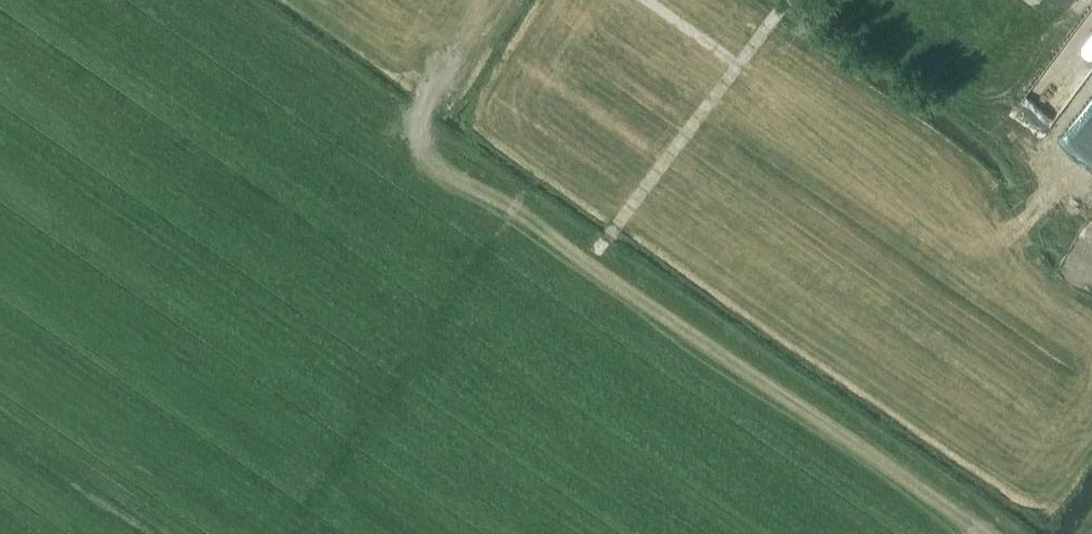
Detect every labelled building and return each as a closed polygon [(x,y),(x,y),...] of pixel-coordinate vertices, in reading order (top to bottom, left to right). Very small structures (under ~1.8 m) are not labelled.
[(1022,100),(1053,121),(1065,103),(1034,82),(1022,100)]
